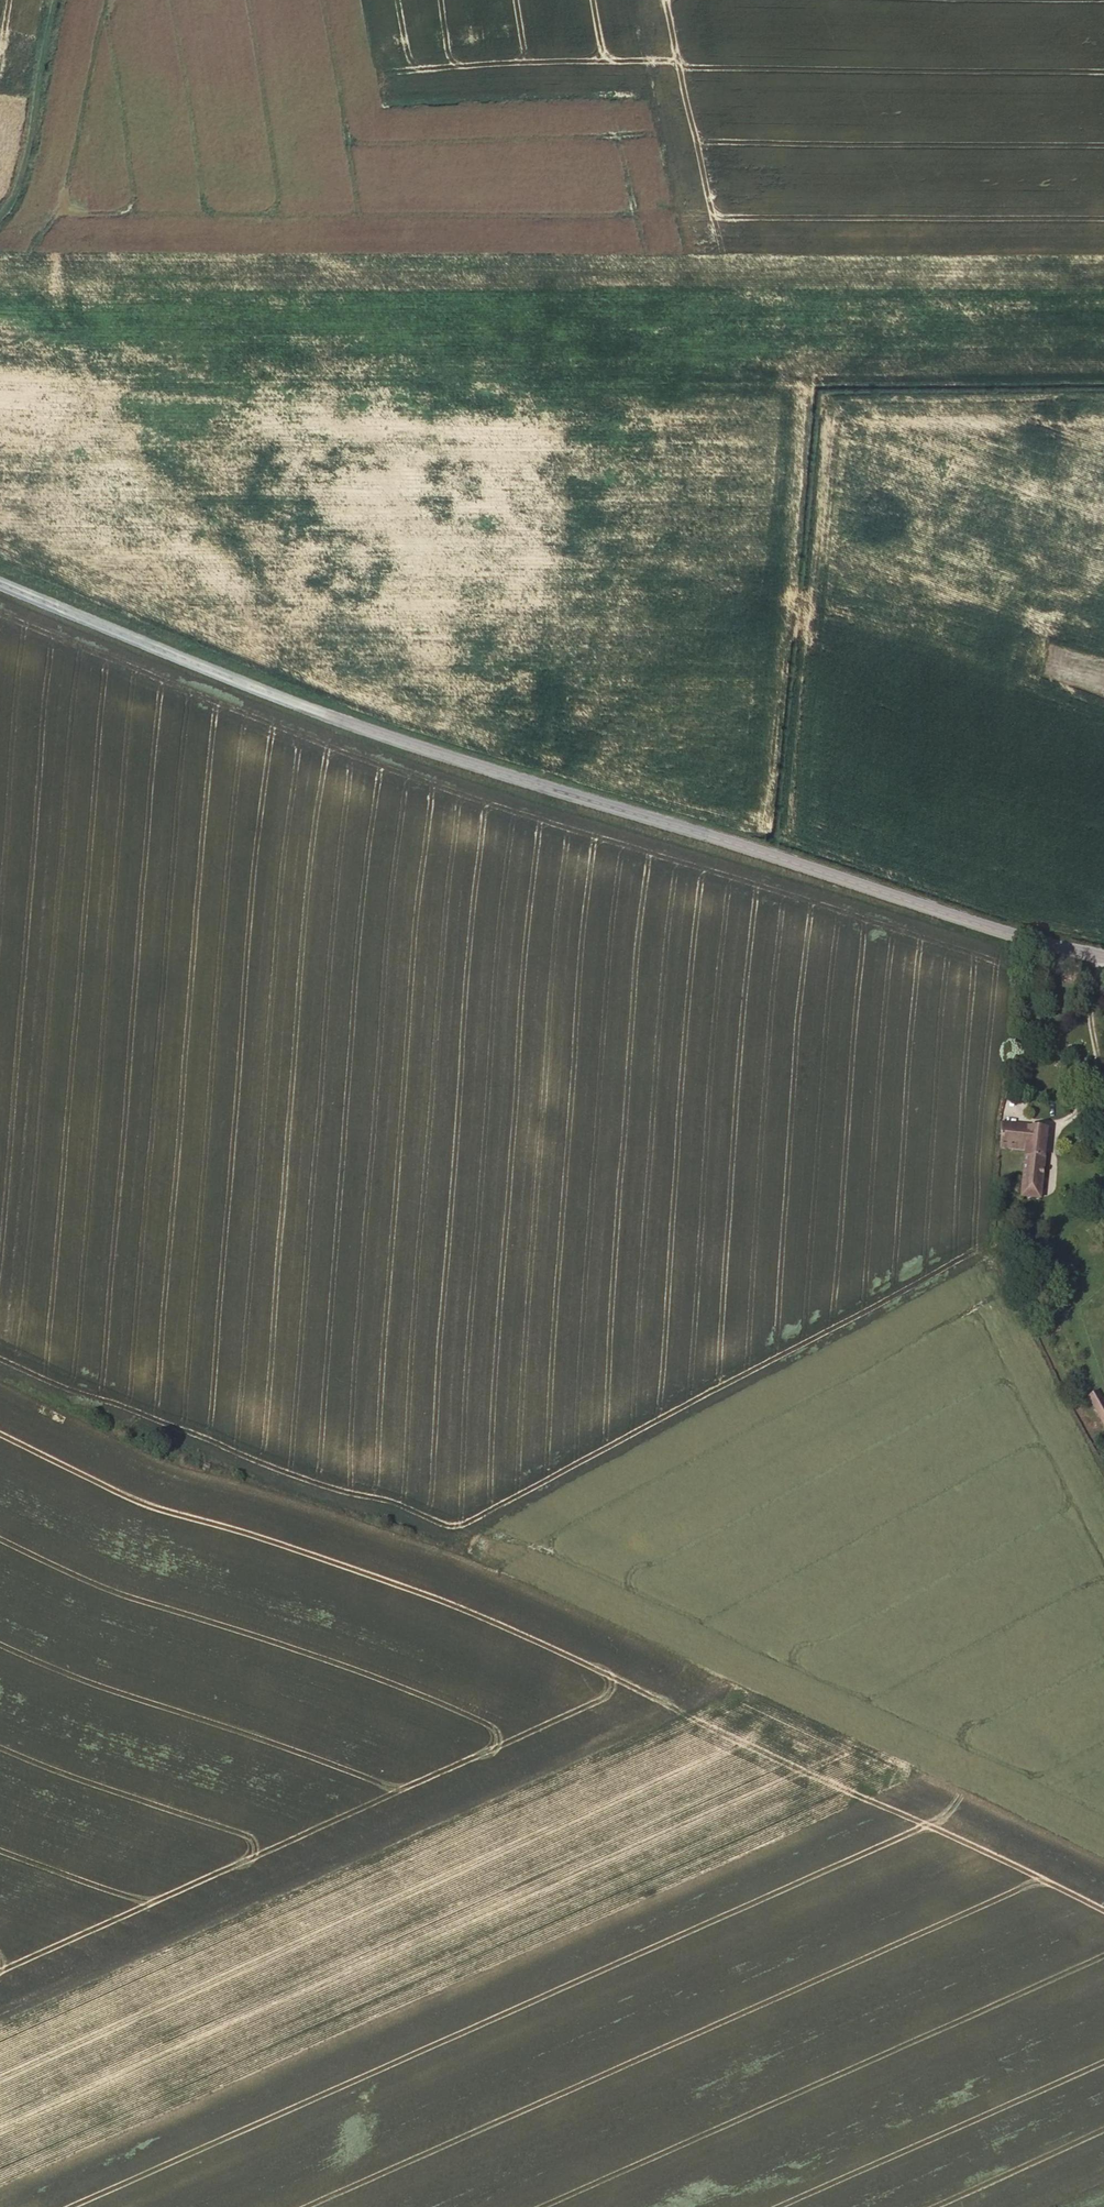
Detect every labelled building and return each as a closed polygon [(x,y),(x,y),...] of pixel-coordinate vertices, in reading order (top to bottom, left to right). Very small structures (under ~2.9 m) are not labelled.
[(1037,1198),(1045,1127),(1016,1124),(1014,1136),(1024,1138),(1018,1195),(1037,1198)] [(1098,1129),(1077,1128),(1076,1139),(1097,1141),(1098,1129)] [(1098,1387),(1089,1391),(1103,1423),(1103,1399),(1098,1387)]
